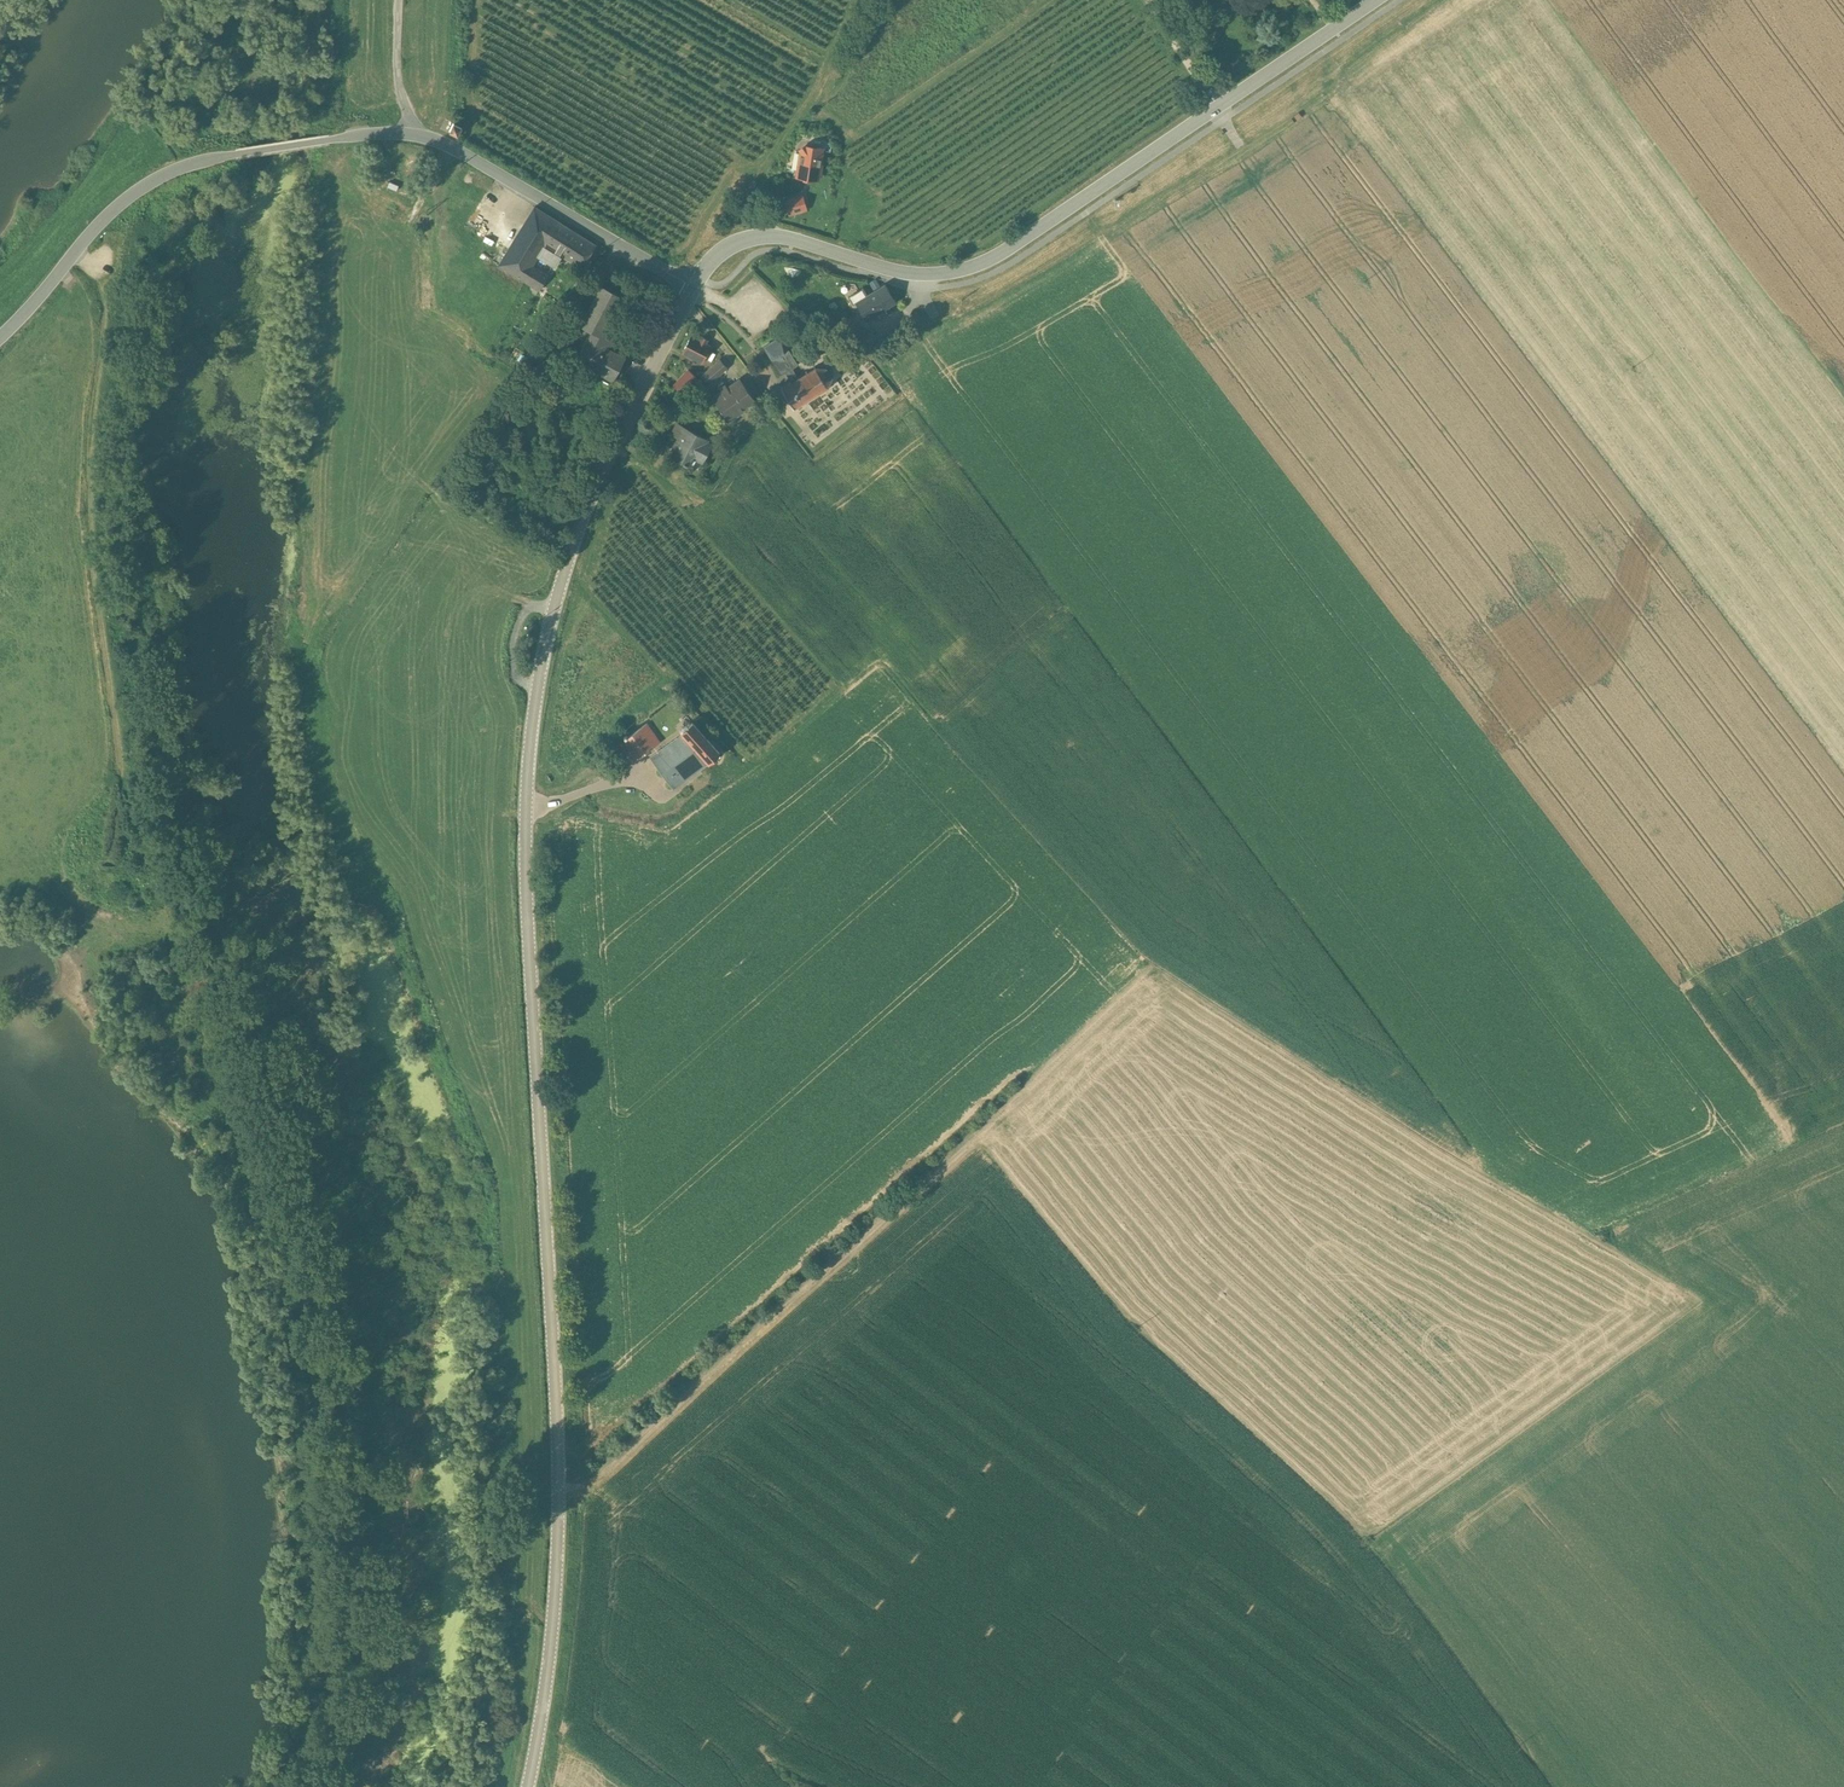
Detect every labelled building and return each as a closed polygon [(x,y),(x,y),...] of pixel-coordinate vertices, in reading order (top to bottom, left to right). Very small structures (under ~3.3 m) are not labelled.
[(463,126),(454,122),(450,130),(458,135),(463,126)] [(820,164),(823,148),(807,146),(806,144),(799,149),(801,150),(797,176),(818,179),(819,175),(820,175),(822,164),(820,164)] [(782,203),(787,216),(804,209),(799,197),(782,203)] [(534,207),(499,265),(539,290),(549,275),(539,269),(551,249),(581,268),(596,245),(534,207)] [(874,291),(870,293),(867,288),(850,299),(852,303),(854,301),(857,305),(866,320),(896,302),(895,300),(885,284),(881,287),(875,278),(869,282),(874,291)] [(603,288),(588,316),(599,322),(606,326),(621,298),(603,288)] [(606,326),(599,322),(590,339),(609,349),(618,332),(606,326)] [(699,340),(691,336),(683,353),(701,362),(710,346),(705,343),(699,340)] [(797,363),(780,336),(763,346),(781,375),(785,372),(791,382),(798,378),(792,368),(798,364),(797,363)] [(590,339),(587,338),(575,361),(584,366),(583,368),(584,367),(587,369),(586,371),(610,383),(624,357),(609,349),(590,339)] [(709,382),(727,367),(722,361),(704,376),(709,382)] [(826,369),(817,367),(816,365),(814,366),(815,367),(809,372),(808,370),(806,371),(807,372),(800,377),(799,375),(798,376),(799,377),(798,378),(791,382),(791,383),(789,381),(788,382),(789,383),(782,388),(781,386),(780,387),(781,389),(780,389),(792,408),(793,408),(794,410),(795,409),(794,407),(801,403),(802,405),(803,404),(802,402),(809,398),(810,399),(811,399),(810,397),(817,393),(818,395),(820,394),(819,392),(825,388),(826,389),(828,388),(826,387),(830,376),(826,369)] [(688,369),(673,385),(683,394),(698,378),(688,369)] [(740,378),(727,387),(725,384),(720,388),(722,391),(712,397),(729,421),(740,413),(742,414),(746,412),(745,410),(757,402),(740,378)] [(707,439),(678,424),(672,434),(679,438),(670,455),(682,462),(682,463),(688,466),(689,465),(685,463),(690,455),(692,456),(702,461),(711,446),(705,443),(707,439)] [(617,742),(632,763),(658,744),(644,723),(617,742)] [(648,758),(670,788),(714,756),(693,726),(648,758)]
